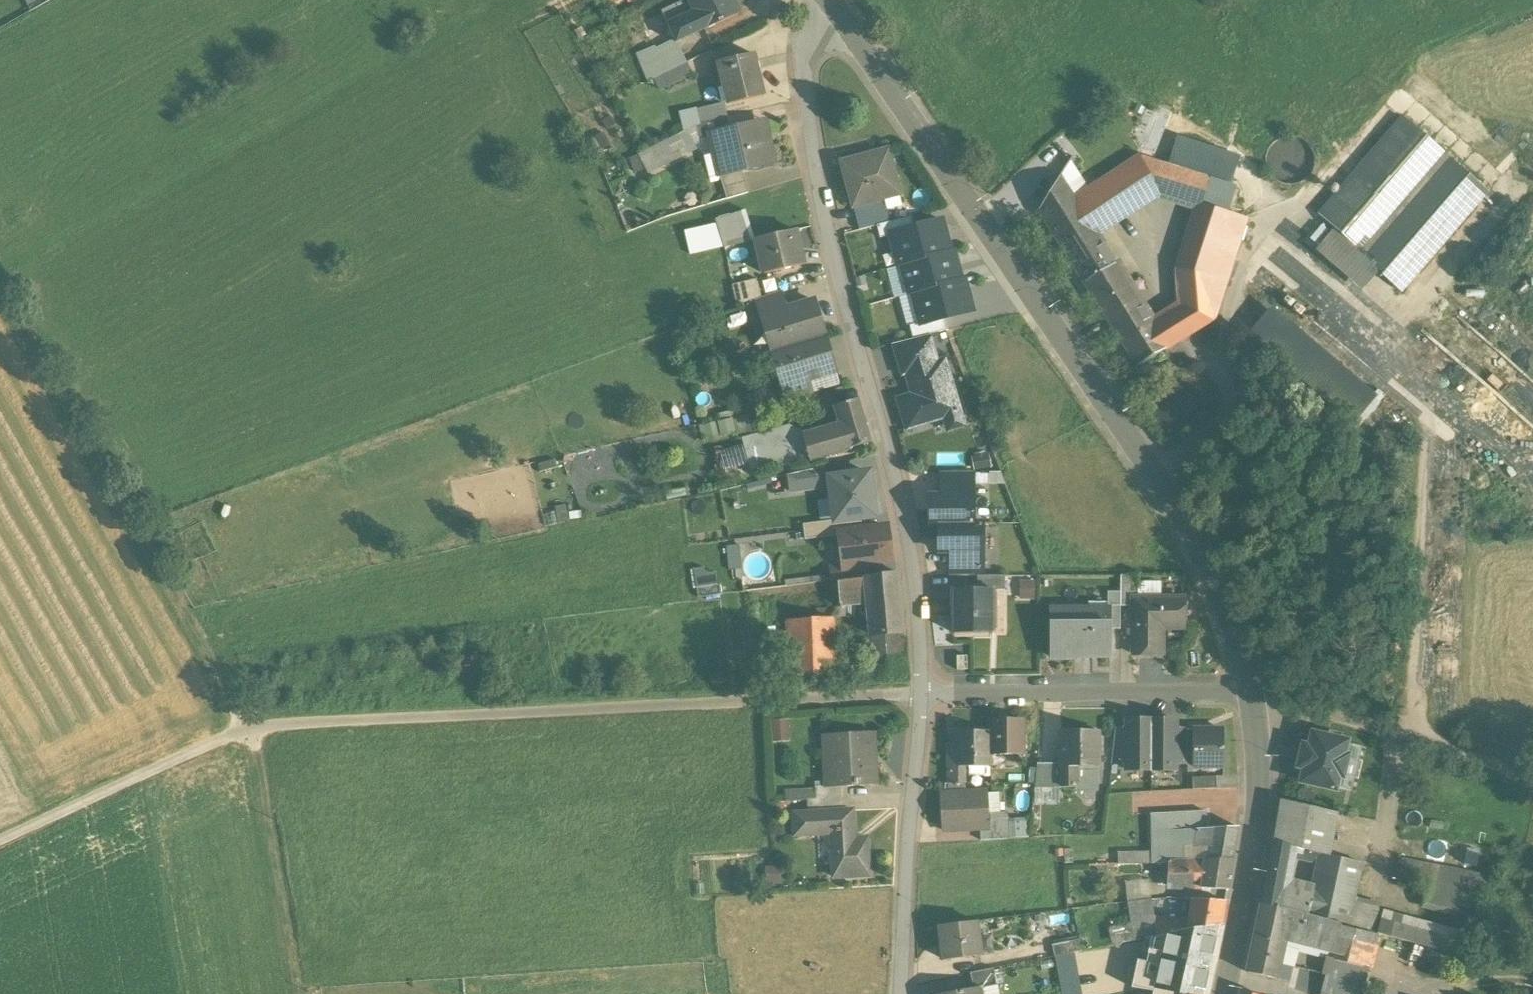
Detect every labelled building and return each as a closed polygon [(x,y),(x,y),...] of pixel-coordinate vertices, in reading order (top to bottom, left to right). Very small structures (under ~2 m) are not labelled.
[(662,12),(670,28),(697,16),(690,0),(687,0),(662,12)] [(697,16),(704,31),(739,15),(733,2),(732,0),(690,0),(697,16)] [(662,12),(639,22),(658,64),(681,53),(670,28),(662,12)] [(681,53),(658,64),(664,74),(687,64),(681,53)] [(754,56),(719,64),(729,105),(764,97),(754,56)] [(687,64),(664,74),(670,87),(693,76),(687,64)] [(723,105),(698,111),(701,123),(726,118),(723,105)] [(1402,117),(1318,214),(1366,255),(1449,159),(1450,159),(1402,117)] [(726,118),(701,123),(701,125),(697,127),(700,141),(711,138),(710,135),(729,130),(726,118)] [(729,130),(710,135),(711,138),(720,177),(742,172),(774,164),(769,144),(766,145),(761,123),(729,130)] [(1313,170),(1315,160),(1313,151),(1308,143),(1300,138),(1290,136),(1280,138),(1272,143),(1267,151),(1265,161),(1267,170),(1273,178),(1281,184),(1291,186),(1300,184),(1308,178),(1313,170)] [(690,157),(681,137),(640,156),(650,176),(690,157)] [(888,150),(841,163),(853,207),(883,199),(900,194),(888,150)] [(1140,157),(1073,198),(1086,218),(1096,235),(1162,194),(1200,206),(1202,206),(1211,179),(1140,157)] [(1366,255),(1364,257),(1402,290),(1488,192),(1450,159),(1449,159),(1366,255)] [(742,172),(720,178),(727,199),(748,193),(742,172)] [(1073,198),(1060,177),(1039,210),(1056,237),(1086,218),(1073,198)] [(883,199),(853,207),(859,230),(877,225),(889,222),(883,199)] [(1202,206),(1200,206),(1182,263),(1184,305),(1153,324),(1167,347),(1213,319),(1244,220),(1202,206)] [(743,213),(715,220),(723,247),(754,240),(743,213)] [(891,235),(915,228),(912,216),(889,222),(877,225),(880,238),(891,235)] [(1096,235),(1086,218),(1056,237),(1084,282),(1114,263),(1096,235)] [(950,252),(942,221),(915,228),(891,235),(899,266),(902,265),(950,252)] [(795,230),(756,239),(764,275),(803,266),(795,230)] [(950,252),(902,265),(910,294),(912,293),(962,280),(954,251),(950,252)] [(1153,324),(1114,263),(1084,282),(1137,366),(1167,347),(1153,324)] [(757,280),(731,287),(736,307),(756,300),(761,298),(757,280)] [(962,280),(912,293),(921,324),(945,318),(972,311),(964,280),(962,280)] [(761,298),(756,300),(762,318),(786,311),(786,310),(780,291),(761,298)] [(815,301),(786,310),(786,311),(762,318),(766,334),(772,337),(776,351),(825,336),(815,301)] [(1253,333),(1352,419),(1376,392),(1277,305),(1253,333)] [(1424,330),(1470,373),(1474,368),(1487,381),(1506,361),(1446,307),(1424,330)] [(948,330),(945,318),(921,324),(910,327),(914,339),(948,330)] [(906,372),(938,363),(928,335),(914,339),(894,344),(902,373),(906,372)] [(825,336),(776,351),(780,365),(777,369),(782,387),(807,379),(807,380),(836,371),(825,336)] [(907,430),(961,414),(945,361),(938,363),(906,372),(913,396),(899,400),(907,430)] [(807,379),(782,387),(787,403),(812,396),(807,380),(807,379)] [(870,443),(857,400),(838,406),(843,423),(837,429),(815,436),(804,439),(809,457),(810,461),(870,443)] [(708,442),(753,430),(749,414),(704,425),(708,442)] [(789,425),(742,439),(750,473),(788,464),(809,457),(804,439),(815,436),(813,428),(801,431),(789,425)] [(791,493),(826,489),(823,468),(788,475),(791,493)] [(973,472),(941,472),(941,496),(973,496),(973,472)] [(830,479),(835,521),(860,518),(877,516),(872,474),(830,479)] [(941,496),(929,496),(929,525),(938,525),(938,524),(973,524),(973,523),(973,496),(941,496)] [(862,530),(860,518),(835,521),(803,526),(805,541),(839,536),(842,532),(862,530)] [(973,524),(938,524),(938,525),(939,552),(951,552),(982,552),(982,523),(973,523),(973,524)] [(862,530),(842,532),(839,536),(841,548),(844,551),(847,550),(849,564),(849,566),(865,564),(888,561),(891,556),(890,546),(887,544),(885,527),(872,529),(872,528),(862,530)] [(982,552),(951,552),(951,576),(978,576),(982,576),(982,552)] [(849,564),(832,566),(834,581),(867,576),(865,564),(849,566),(849,564)] [(694,571),(696,589),(717,587),(716,573),(706,574),(705,569),(694,571)] [(899,572),(867,576),(867,578),(838,583),(839,606),(869,603),(871,636),(883,635),(904,634),(899,572)] [(1004,591),(1004,576),(982,576),(978,576),(978,589),(992,589),(992,591),(1004,591)] [(1138,598),(1138,576),(1120,576),(1120,605),(1120,606),(1133,606),(1133,598),(1138,598)] [(978,589),(954,590),(954,591),(956,591),(956,609),(954,609),(954,633),(992,633),(992,591),(992,589),(978,589)] [(1052,590),(1037,590),(1037,602),(1052,602),(1052,590)] [(1138,598),(1133,598),(1133,606),(1133,654),(1163,654),(1163,628),(1184,628),(1183,598),(1138,598)] [(1120,605),(1108,605),(1108,610),(1108,629),(1120,629),(1120,606),(1120,605)] [(1108,610),(1072,610),(1072,615),(1054,615),(1054,610),(1052,610),(1052,658),(1074,657),(1074,655),(1108,654),(1108,629),(1108,610)] [(825,620),(789,621),(791,670),(833,668),(830,620),(831,617),(825,616),(825,620)] [(904,634),(883,635),(885,660),(906,658),(904,634)] [(967,657),(957,658),(957,671),(968,671),(967,657)] [(906,658),(885,660),(881,665),(833,668),(791,670),(792,688),(908,681),(906,658)] [(990,732),(990,756),(1023,756),(1023,720),(990,720),(990,732)] [(1151,720),(1128,720),(1128,731),(1127,731),(1127,764),(1127,770),(1151,770),(1151,720)] [(1175,720),(1151,720),(1151,770),(1175,770),(1175,764),(1175,731),(1175,720)] [(789,724),(774,725),(775,745),(790,744),(789,724)] [(1223,730),(1192,730),(1192,750),(1192,767),(1223,766),(1223,730)] [(1127,731),(1115,731),(1111,763),(1127,764),(1127,731)] [(1187,731),(1175,731),(1175,764),(1187,764),(1187,755),(1187,750),(1187,731)] [(990,732),(957,732),(957,745),(948,746),(948,772),(964,772),(964,767),(990,767),(990,756),(990,732)] [(1098,732),(1061,732),(1061,748),(1055,748),(1055,758),(1061,758),(1061,765),(1061,768),(1061,788),(1075,788),(1075,768),(1098,768),(1098,732)] [(874,733),(823,736),(826,786),(825,786),(825,788),(842,787),(876,785),(874,733)] [(1345,743),(1313,735),(1310,749),(1304,747),(1300,766),(1306,767),(1303,781),(1334,788),(1337,775),(1341,775),(1345,757),(1342,756),(1345,743)] [(1052,764),(1037,764),(1035,788),(1052,788),(1052,764)] [(1061,765),(1052,764),(1052,788),(1059,788),(1061,788),(1061,768),(1061,765)] [(1098,768),(1075,768),(1075,788),(1098,788),(1098,768)] [(964,772),(948,772),(949,784),(964,784),(964,772)] [(1216,777),(1192,778),(1192,789),(1205,789),(1216,789),(1216,777)] [(949,784),(945,784),(945,794),(964,793),(964,784),(949,784)] [(825,786),(815,787),(815,789),(815,800),(843,799),(842,787),(825,788),(825,786)] [(1052,788),(1035,788),(1035,804),(1059,805),(1059,788),(1052,788)] [(815,789),(785,791),(785,802),(806,801),(815,800),(815,789)] [(1216,789),(1205,789),(1205,799),(1228,799),(1228,789),(1216,789)] [(945,794),(940,794),(942,831),(980,829),(989,828),(988,813),(987,792),(964,793),(945,794)] [(815,800),(806,801),(807,814),(843,811),(843,799),(815,800)] [(1336,814),(1279,802),(1273,842),(1306,852),(1318,855),(1328,857),(1336,814)] [(807,814),(792,815),(793,837),(829,835),(832,878),(868,876),(866,840),(854,841),(852,811),(843,811),(807,814)] [(1007,812),(988,813),(989,828),(980,829),(980,841),(1008,839),(1007,812)] [(1207,813),(1151,815),(1151,853),(1152,864),(1156,864),(1204,861),(1233,860),(1238,828),(1207,829),(1207,813)] [(1073,850),(1064,850),(1065,864),(1073,864),(1073,850)] [(1151,853),(1118,855),(1118,865),(1152,864),(1151,853)] [(1328,857),(1318,855),(1309,892),(1306,914),(1347,924),(1353,897),(1361,863),(1328,857)] [(1292,860),(1270,856),(1261,905),(1277,909),(1277,907),(1306,914),(1309,892),(1287,887),(1292,860)] [(1233,860),(1204,861),(1201,888),(1228,890),(1233,860)] [(1204,861),(1156,864),(1157,886),(1167,886),(1201,888),(1204,861)] [(1489,878),(1404,861),(1400,880),(1428,886),(1461,893),(1485,898),(1489,878)] [(1461,893),(1428,886),(1422,904),(1456,913),(1461,893)] [(1082,891),(1070,893),(1072,904),(1084,902),(1082,891)] [(1485,898),(1461,893),(1456,913),(1480,918),(1485,898)] [(1379,903),(1353,897),(1347,924),(1346,928),(1372,934),(1379,903)] [(1151,900),(1127,902),(1131,925),(1133,941),(1151,938),(1157,937),(1154,919),(1151,900)] [(1226,902),(1191,900),(1190,921),(1189,929),(1222,925),(1226,902)] [(1277,909),(1261,905),(1257,928),(1246,972),(1276,979),(1278,963),(1283,938),(1332,950),(1340,927),(1338,924),(1277,909)] [(1473,938),(1383,910),(1378,929),(1376,934),(1468,958),(1473,938)] [(1179,920),(1154,919),(1157,937),(1166,935),(1180,932),(1179,920)] [(1190,921),(1179,920),(1180,932),(1189,929),(1190,921)] [(1049,928),(1054,945),(1081,937),(1076,921),(1049,928)] [(975,922),(939,926),(943,960),(980,956),(975,922)] [(1131,925),(1119,926),(1122,943),(1133,941),(1131,925)] [(1177,993),(1206,993),(1222,925),(1189,929),(1180,932),(1166,935),(1153,988),(1177,993)] [(1340,927),(1332,950),(1325,975),(1321,990),(1320,993),(1360,993),(1376,935),(1346,928),(1340,927)] [(1177,993),(1153,988),(1166,935),(1157,937),(1151,938),(1147,963),(1138,960),(1131,986),(1153,990),(1152,993),(1177,993)] [(1079,940),(1052,945),(1054,957),(1081,952),(1079,940)] [(1325,975),(1278,963),(1276,979),(1321,990),(1325,975)] [(993,969),(970,973),(973,989),(981,988),(981,989),(996,986),(993,969)]
